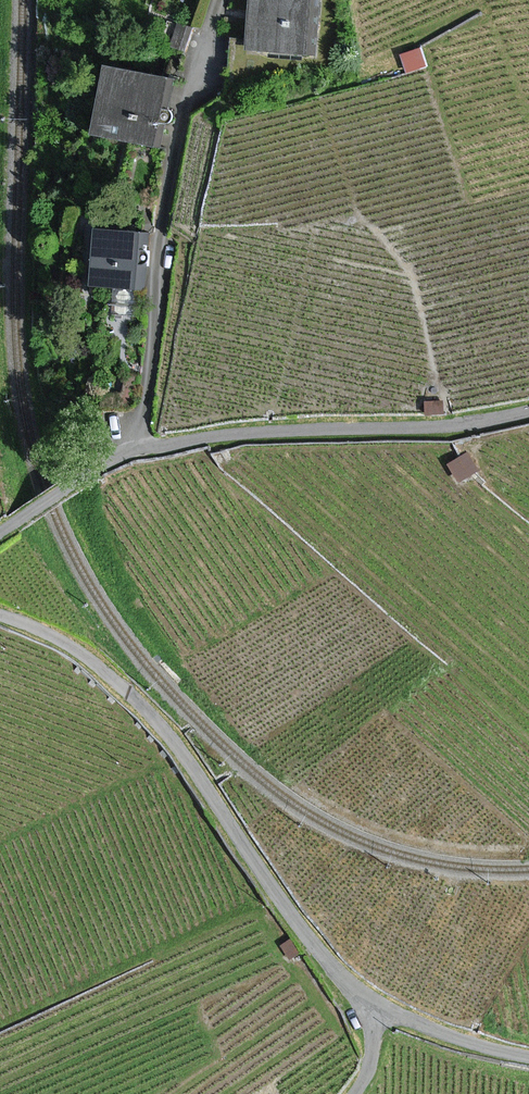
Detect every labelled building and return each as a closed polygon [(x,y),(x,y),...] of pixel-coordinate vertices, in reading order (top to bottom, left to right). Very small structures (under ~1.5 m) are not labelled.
[(317,0),(255,0),(252,49),(313,53),(317,0)] [(422,48),(401,53),(406,73),(427,68),(422,48)] [(159,143),(173,77),(112,64),(98,130),(159,143)] [(142,287),(147,233),(99,229),(94,283),(142,287)] [(443,400),(427,401),(428,412),(444,411),(443,400)] [(477,469),(468,453),(452,462),(461,478),(477,469)]
